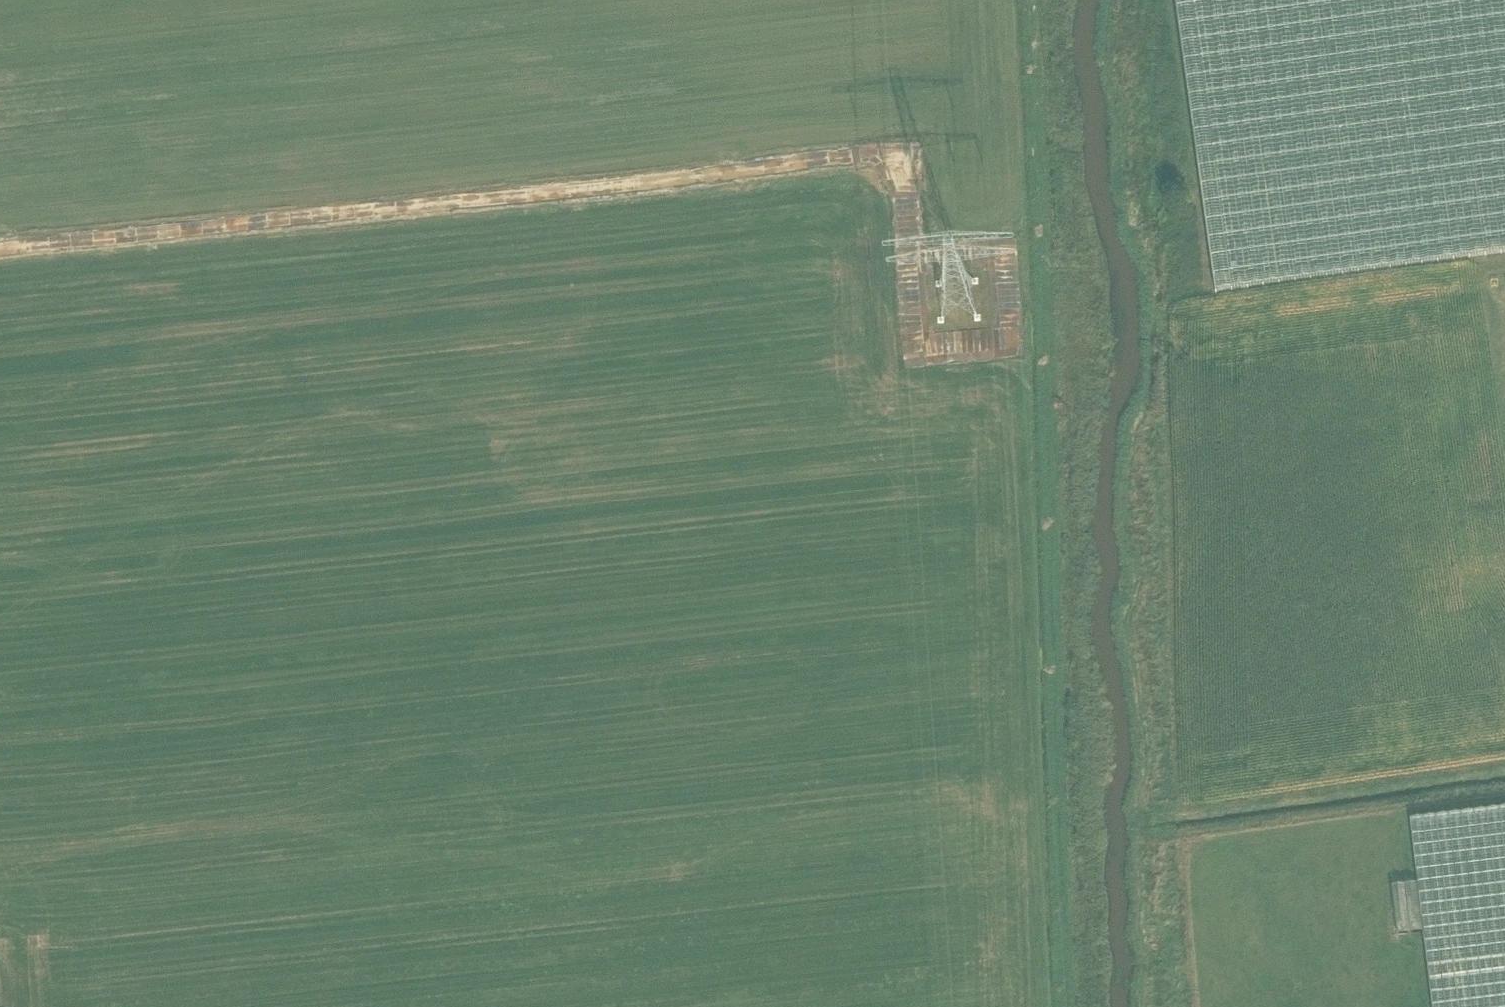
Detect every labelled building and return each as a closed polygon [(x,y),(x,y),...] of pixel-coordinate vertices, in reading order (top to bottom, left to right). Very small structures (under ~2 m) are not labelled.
[(1219,292),(1504,253),(1504,0),(1180,0),(1219,292)] [(1434,1006),(1504,1006),(1504,807),(1411,817),(1419,885),(1393,888),(1399,938),(1425,934),(1434,1006)]
